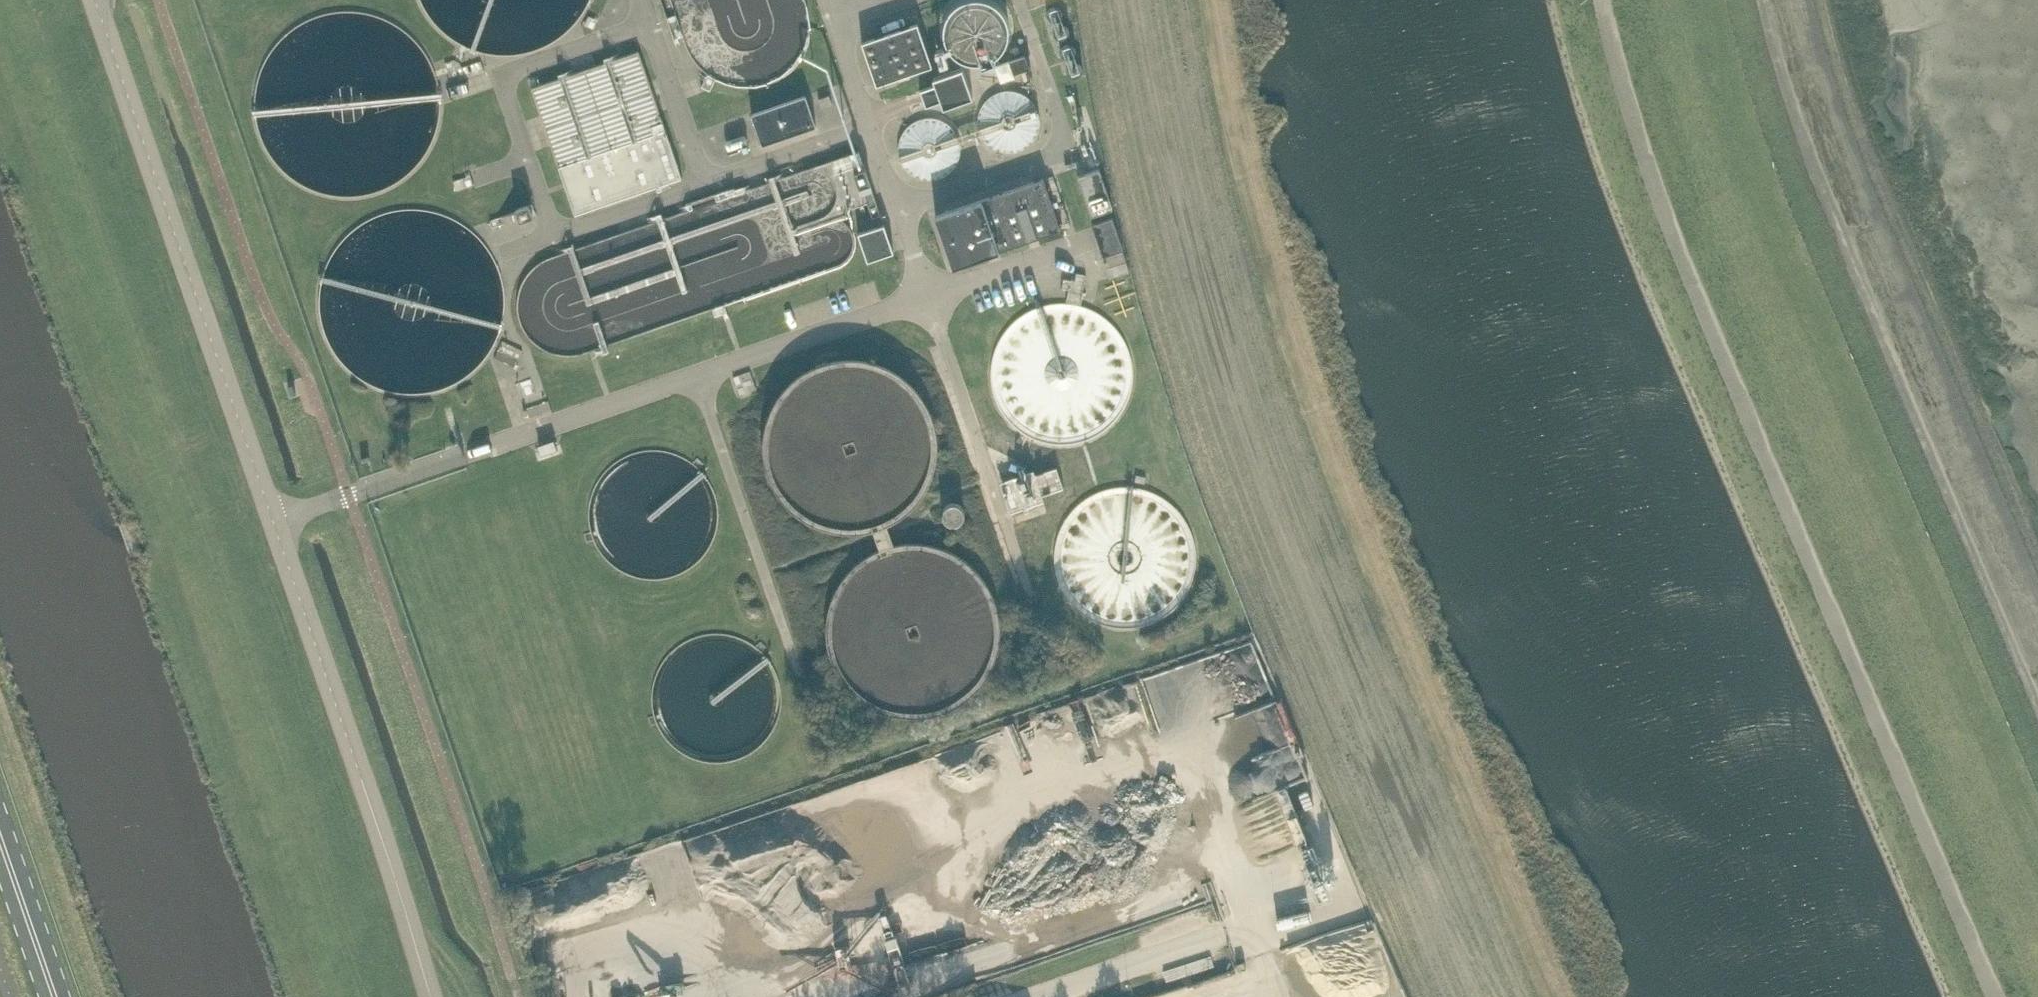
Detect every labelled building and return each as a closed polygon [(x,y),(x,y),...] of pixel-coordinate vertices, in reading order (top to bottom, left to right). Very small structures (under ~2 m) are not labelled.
[(965,0),(960,3),(956,8),(953,12),(950,17),(949,23),(948,29),(949,34),(950,40),(953,45),(956,50),(960,54),(965,57),(970,59),(976,61),(981,61),(987,61),(992,59),(998,57),(1002,54),(1006,50),(1010,45),(1012,40),(1014,34),(1014,29),(1014,23),(1012,17),(1010,12),(1006,8),(1002,3),(998,0),(997,0),(965,0)] [(877,84),(933,65),(918,22),(862,41),(877,84)] [(680,178),(636,52),(532,88),(575,215),(680,178)] [(1010,59),(997,64),(1002,80),(1016,75),(1010,59)] [(936,83),(921,88),(927,105),(942,99),(944,106),(974,95),(963,66),(933,76),(936,83)] [(1043,124),(1044,118),(1043,113),(1042,107),(1039,101),(1036,98),(1031,93),(1027,91),(1021,89),(1015,88),(1009,88),(1003,90),(998,92),(993,95),(989,100),(986,105),(984,111),(983,117),(983,122),(985,128),(987,133),(991,139),(995,142),(1001,145),(1005,147),(1011,148),(1018,148),(1024,146),(1029,144),(1035,139),(1038,135),(1041,130),(1043,124)] [(805,96),(752,114),(763,146),(816,127),(805,96)] [(962,152),(963,146),(962,141),(961,136),(958,130),(955,126),(950,122),(945,119),(935,117),(931,116),(925,118),(919,120),(914,124),(910,128),(907,133),(905,139),(904,145),(904,151),(905,155),(908,160),(911,165),(916,170),(922,173),(931,175),(938,175),(943,174),(951,170),(953,167),(958,162),(961,157),(962,152)] [(1093,214),(1114,207),(1100,167),(1079,175),(1093,214)] [(1062,228),(1044,177),(936,214),(954,265),(1062,228)] [(1104,254),(1124,247),(1113,215),(1093,222),(1104,254)] [(868,259),(894,250),(885,222),(859,231),(868,259)] [(1140,248),(1120,251),(1123,270),(1143,267),(1140,248)] [(1075,273),(1077,296),(1044,299),(1014,324),(1007,336),(1000,373),(1006,380),(1006,378),(1007,395),(1031,424),(1049,428),(1057,433),(1077,431),(1082,434),(1104,432),(1128,412),(1137,397),(1138,400),(1143,372),(1140,338),(1120,314),(1097,300),(1090,299),(1096,269),(1096,264),(1085,272),(1075,273)] [(937,469),(939,457),(940,444),(939,432),(936,419),(931,408),(924,397),(916,387),(907,379),(897,371),(885,366),(873,362),(861,360),(848,360),(836,361),(824,365),(812,370),(801,376),(792,385),(784,394),(777,405),(771,416),(768,428),(766,441),(766,453),(768,466),(772,478),(777,489),(784,499),(793,509),(802,517),(813,523),(825,528),(837,532),(849,533),(862,533),(866,532),(870,531),(875,530),(878,529),(881,528),(884,527),(887,526),(890,525),(901,519),(911,511),(919,502),(927,492),(933,481),(937,469)] [(528,377),(532,391),(549,386),(546,373),(528,377)] [(572,434),(555,440),(560,451),(576,445),(572,434)] [(1033,470),(1014,477),(1023,506),(1043,500),(1033,470)] [(1209,567),(1216,554),(1211,543),(1212,535),(1189,488),(1174,480),(1171,480),(1152,470),(1143,474),(1130,473),(1089,493),(1066,535),(1065,549),(1061,557),(1060,563),(1084,611),(1102,621),(1144,625),(1189,603),(1209,566),(1209,567)] [(971,500),(943,483),(926,511),(954,527),(971,500)] [(875,563),(879,561),(882,559),(885,558),(889,556),(892,555),(894,555),(898,554),(890,525),(887,526),(884,527),(881,528),(878,529),(875,530),(870,531),(866,532),(862,533),(872,565),(875,563)] [(882,559),(879,561),(875,563),(872,565),(863,572),(856,579),(850,588),(844,597),(840,606),(838,616),(836,627),(836,637),(837,648),(840,658),(844,668),(849,677),(855,685),(863,693),(871,699),(880,705),(889,709),(899,712),(910,714),(920,714),(931,713),(941,710),(951,707),(960,702),(969,696),(977,689),(983,681),(989,672),(993,662),(997,652),(999,642),(999,632),(998,621),(996,611),(993,601),(988,592),(982,583),(975,575),(967,568),(959,562),(949,558),(939,554),(929,552),(919,551),(908,552),(898,554),(894,555),(892,555),(889,556),(885,558),(882,559)] [(1321,901),(1293,912),(1299,927),(1327,915),(1321,901)]
